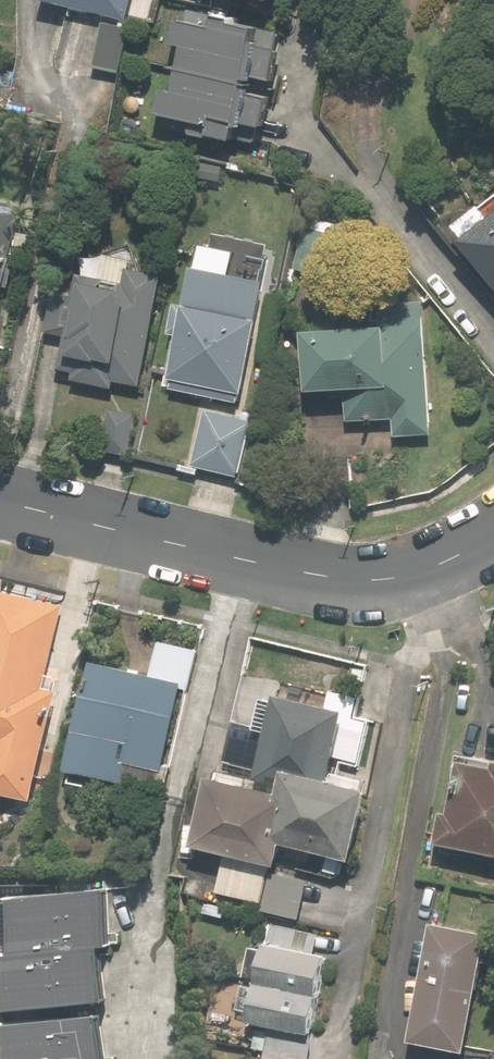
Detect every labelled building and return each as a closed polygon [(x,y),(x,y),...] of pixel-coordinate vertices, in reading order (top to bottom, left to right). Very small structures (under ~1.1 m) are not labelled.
[(129,20),(135,0),(56,0),(129,20)] [(244,17),(194,6),(191,20),(183,18),(178,42),(189,45),(179,91),(168,88),(163,113),(215,124),(213,134),(240,140),(244,122),(268,128),(275,97),(257,93),(258,88),(253,88),(255,78),(260,79),(260,76),(279,80),(286,49),(281,48),(285,30),(243,21),(244,17)] [(133,29),(107,22),(96,68),(122,74),(133,29)] [(226,165),(205,161),(202,178),(223,181),(226,165)] [(22,213),(0,208),(0,322),(22,213)] [(465,240),(493,276),(493,218),(465,240)] [(308,219),(295,268),(334,279),(347,229),(308,219)] [(108,261),(103,285),(89,282),(87,293),(60,287),(50,333),(69,337),(62,371),(76,374),(75,380),(116,388),(117,383),(143,389),(167,274),(108,261)] [(243,404),(270,282),(196,266),(170,389),(243,404)] [(349,391),(350,421),(397,419),(397,437),(435,435),(430,318),(392,320),(393,327),(310,331),(312,392),(349,391)] [(130,449),(139,407),(110,401),(101,442),(130,449)] [(255,421),(207,410),(194,468),(242,479),(255,421)] [(61,694),(44,691),(63,605),(0,591),(0,791),(38,799),(61,694)] [(122,790),(168,800),(202,646),(160,636),(152,673),(94,660),(70,770),(124,782),(122,790)] [(377,790),(359,785),(361,776),(336,770),(352,709),(283,692),(281,698),(271,696),(262,729),(273,732),(264,767),(229,759),(225,776),(213,773),(195,843),(283,866),(289,843),(359,860),(377,790)] [(458,748),(442,839),(493,848),(493,754),(458,748)] [(272,870),(225,859),(218,892),(265,903),(272,870)] [(273,872),(265,909),(301,918),(309,880),(273,872)] [(217,881),(187,873),(181,893),(211,901),(217,881)] [(3,1002),(100,994),(96,944),(112,943),(107,884),(4,892),(9,951),(0,952),(0,960),(3,1002)] [(473,1049),(493,929),(435,919),(414,1038),(473,1049)] [(314,1031),(319,1032),(332,955),(318,953),(322,931),(273,923),(257,1021),(270,1024),(264,1058),(309,1058),(314,1031)] [(101,1011),(0,1019),(0,1050),(1,1058),(105,1058),(101,1011)]
